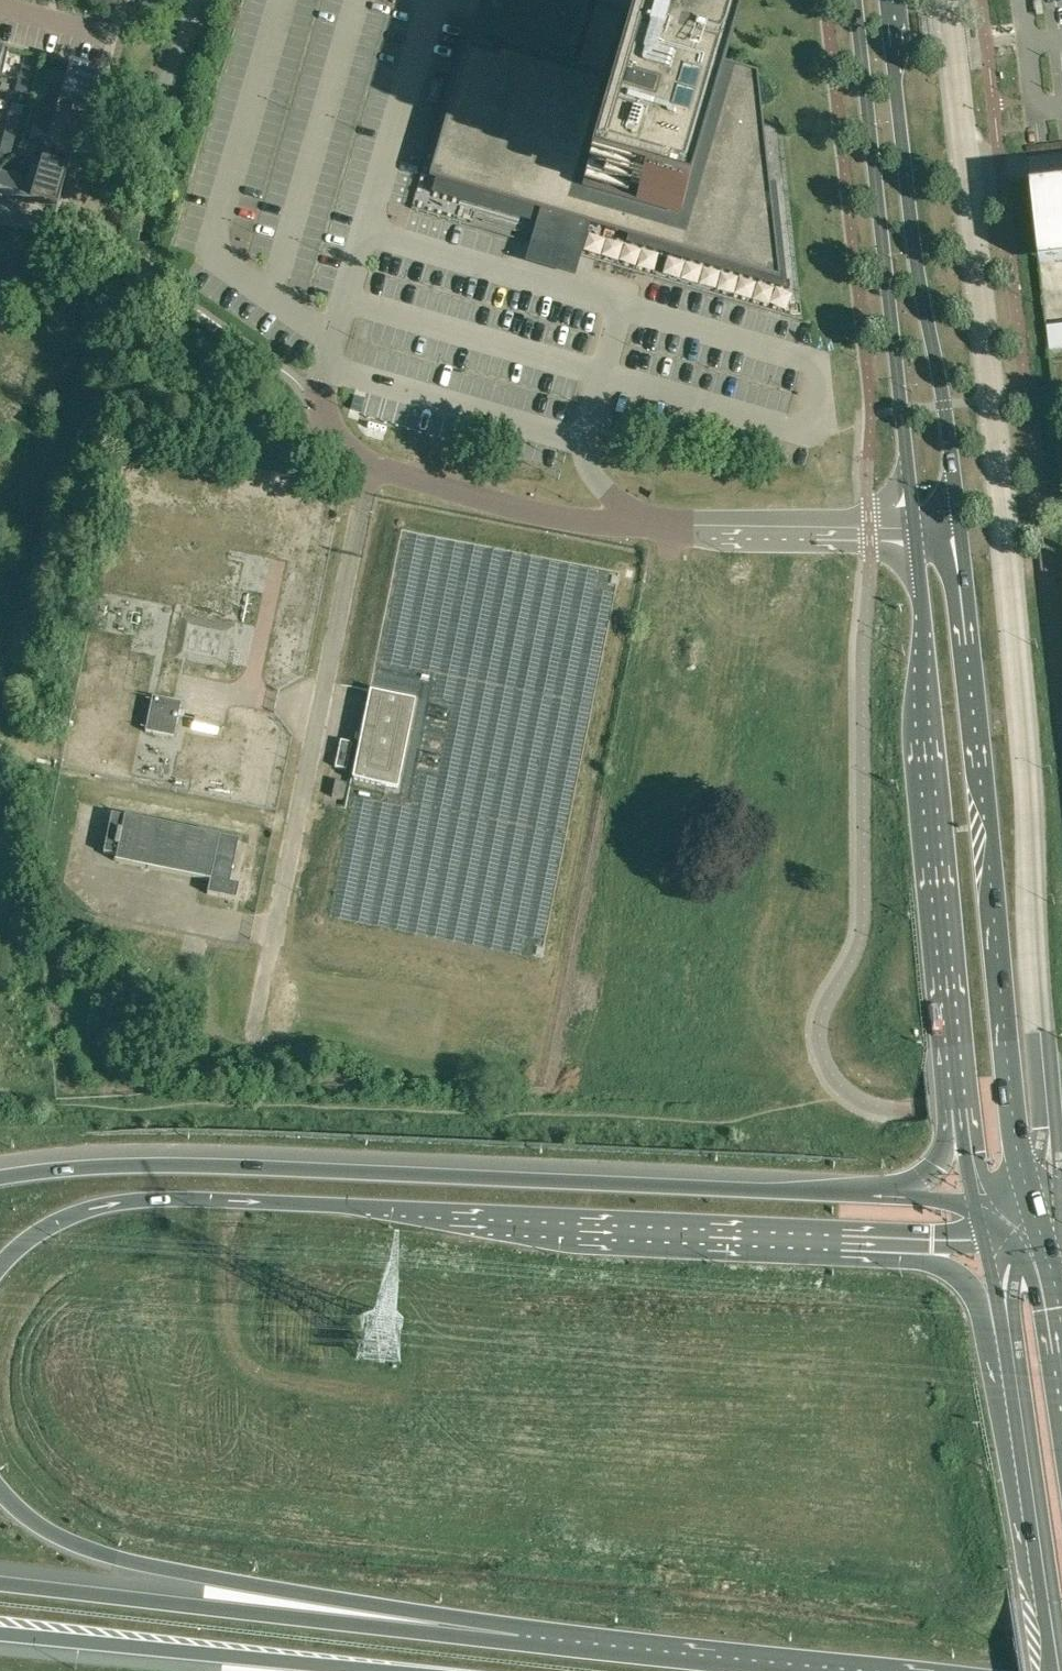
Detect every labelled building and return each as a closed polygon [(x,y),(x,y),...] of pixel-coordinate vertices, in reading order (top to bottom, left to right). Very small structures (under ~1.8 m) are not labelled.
[(540,208),(555,212),(555,213),(554,214),(554,215),(554,216),(555,217),(555,218),(555,219),(556,220),(556,221),(557,222),(558,223),(559,224),(560,224),(561,225),(562,225),(563,225),(564,226),(565,226),(566,226),(567,226),(568,225),(569,225),(570,224),(571,224),(572,223),(573,223),(574,222),(574,221),(575,220),(575,219),(575,218),(591,222),(629,234),(626,244),(785,290),(774,185),(768,186),(763,186),(762,178),(767,178),(755,76),(723,66),(717,64),(729,23),(703,0),(682,0),(676,18),(674,25),(663,22),(665,15),(635,6),(631,17),(591,6),(591,7),(569,0),(481,0),(475,20),(482,22),(435,182),(431,194),(528,223),(533,206),(540,208)] [(72,110),(84,113),(96,74),(69,66),(55,114),(70,119),(72,110)] [(22,67),(18,80),(29,82),(32,70),(22,67)] [(29,82),(18,80),(15,92),(26,95),(29,82)] [(32,94),(29,107),(40,110),(43,97),(32,94)] [(37,123),(40,110),(29,107),(26,120),(37,123)] [(82,122),(70,119),(55,114),(41,163),(56,167),(58,158),(70,161),(82,122)] [(9,115),(6,128),(16,131),(20,118),(9,115)] [(16,131),(6,128),(2,141),(13,143),(16,131)] [(21,140),(17,154),(32,158),(36,144),(21,140)] [(56,167),(41,163),(35,184),(0,173),(0,194),(56,210),(67,170),(56,167)] [(1033,192),(1041,269),(1061,267),(1061,189),(1033,192)] [(351,778),(397,787),(415,699),(369,689),(351,778)] [(173,738),(180,703),(152,697),(145,732),(173,738)] [(351,743),(340,741),(334,766),(345,769),(351,743)] [(332,795),(343,798),(346,783),(335,780),(332,795)] [(103,853),(115,855),(114,861),(209,880),(207,894),(235,899),(238,884),(229,883),(238,840),(111,814),(103,853)]
